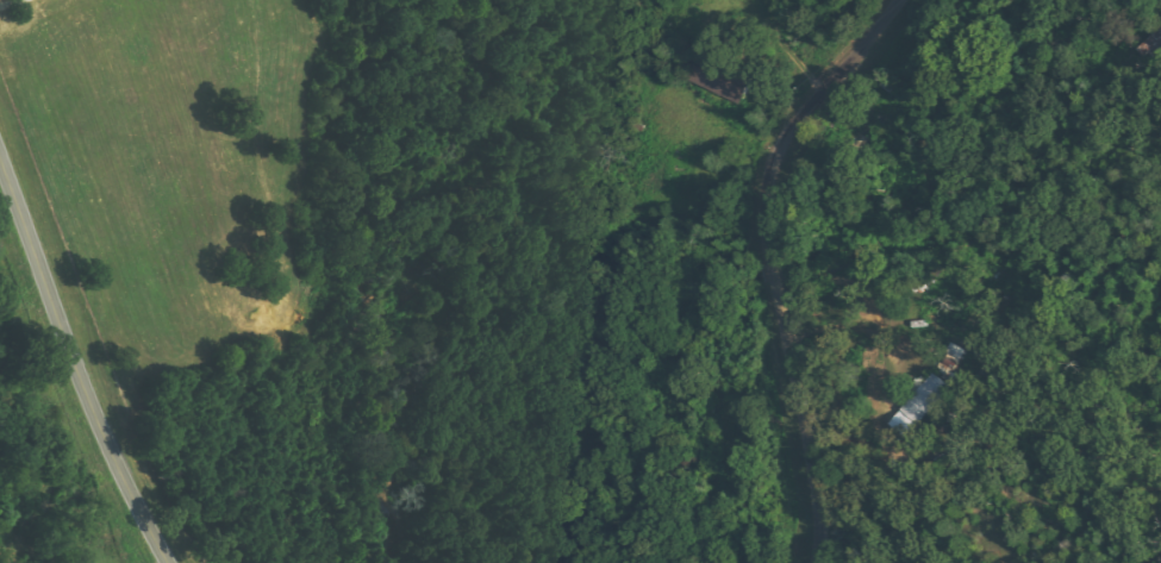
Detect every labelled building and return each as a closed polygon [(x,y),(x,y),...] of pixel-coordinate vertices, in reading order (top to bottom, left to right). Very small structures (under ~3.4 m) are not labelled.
[(935,375),(950,383),(968,350),(953,342),(935,375)] [(949,387),(933,373),(889,425),(905,439),(949,387)]
